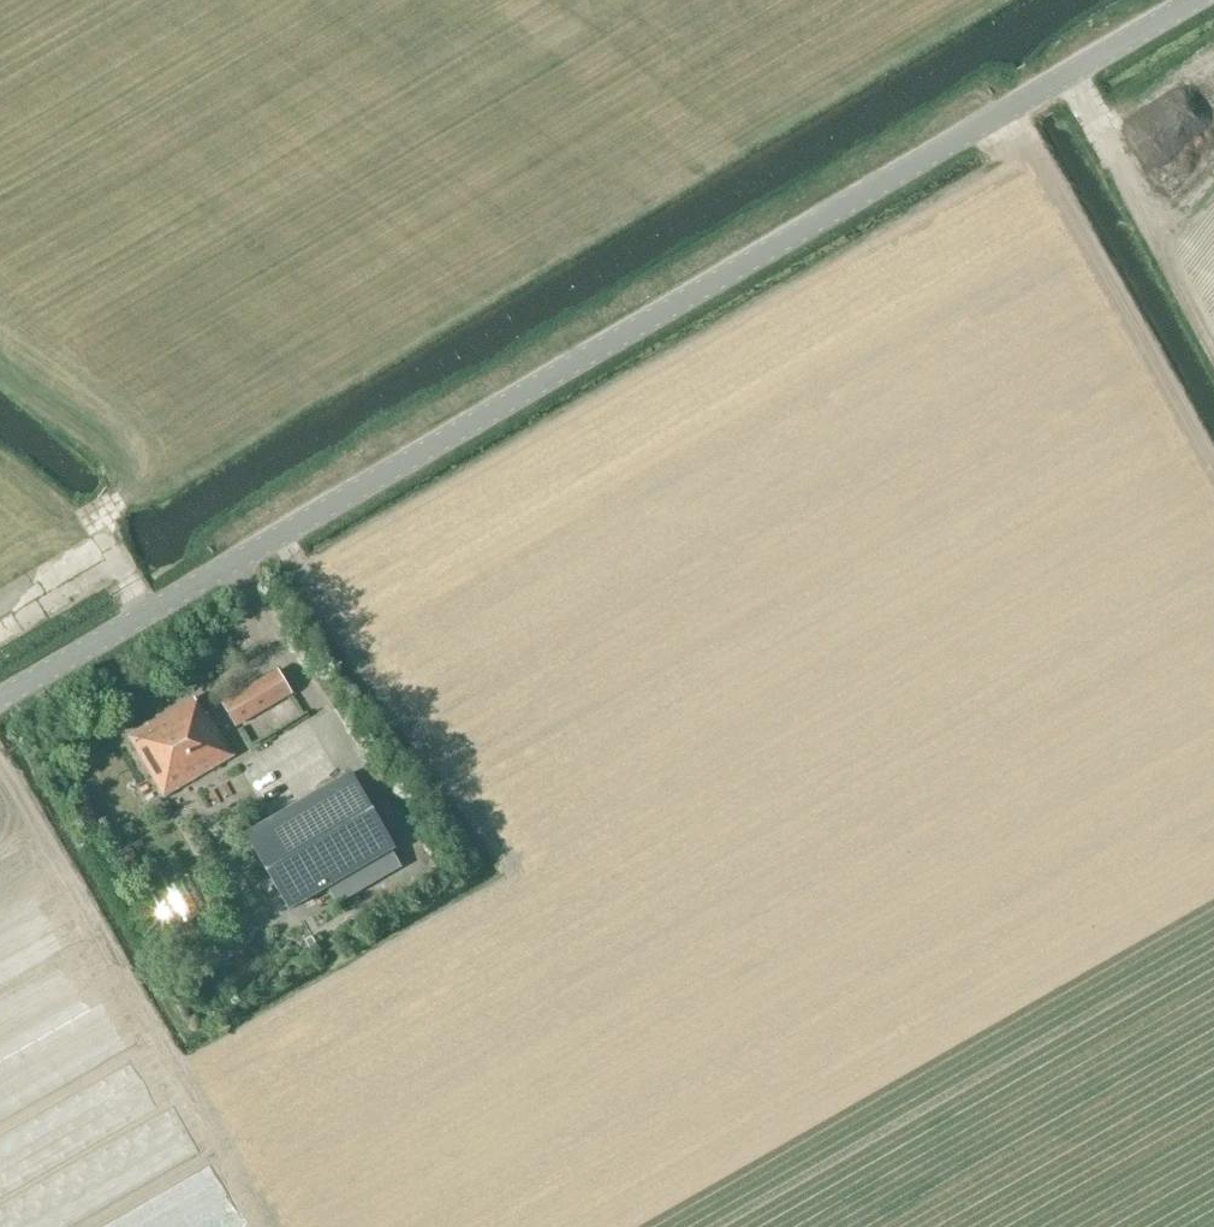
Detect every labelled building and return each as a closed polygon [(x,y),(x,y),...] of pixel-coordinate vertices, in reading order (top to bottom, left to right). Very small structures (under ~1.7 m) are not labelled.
[(279,671),(223,705),(236,726),(292,694),(279,671)] [(235,756),(222,734),(210,713),(205,716),(195,698),(131,737),(166,796),(235,756)] [(351,773),(246,834),(291,910),(396,849),(351,773)]
